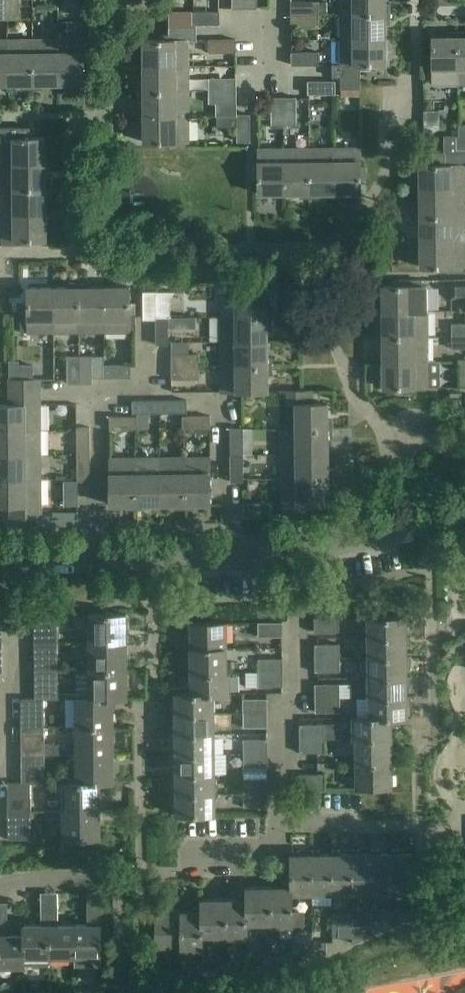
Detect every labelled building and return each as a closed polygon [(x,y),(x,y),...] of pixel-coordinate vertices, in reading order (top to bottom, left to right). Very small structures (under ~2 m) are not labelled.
[(20,0),(7,0),(7,21),(20,21),(20,0)] [(244,0),(232,0),(232,8),(244,8),(244,0)] [(244,8),(257,8),(257,0),(244,0),(244,8)] [(385,0),(341,0),(341,14),(391,14),(391,3),(385,3),(385,0)] [(319,2),(291,2),(291,14),(319,14),(319,2)] [(192,24),(220,24),(220,12),(192,12),(192,24)] [(319,26),(319,14),(291,14),(291,27),(319,26)] [(341,14),(341,39),(385,39),(385,24),(391,24),(391,14),(341,14)] [(169,28),(169,35),(169,41),(188,40),(196,40),(196,28),(169,28)] [(459,83),(458,32),(449,32),(449,37),(433,37),(433,84),(459,83)] [(169,41),(169,35),(159,35),(159,40),(144,40),(144,67),(188,67),(188,40),(169,41)] [(208,52),(236,52),(236,39),(208,39),(208,52)] [(341,39),(341,65),(360,64),(360,70),(370,70),(370,65),(386,65),(385,39),(341,39)] [(33,40),(7,40),(7,84),(23,84),(23,90),(33,89),(33,40)] [(59,40),(33,40),(33,89),(44,89),(44,84),(59,84),(59,40)] [(84,40),(59,40),(59,84),(84,84),(84,68),(89,68),(89,58),(84,58),(84,40)] [(319,52),(294,52),(291,52),(291,65),(319,65),(319,52)] [(360,64),(341,65),(333,65),(333,77),(341,77),(341,89),(360,89),(360,70),(360,64)] [(138,81),(138,92),(188,91),(188,67),(144,67),(144,81),(138,81)] [(208,79),(208,92),(236,92),(236,78),(208,79)] [(308,81),(308,94),(332,94),(332,81),(308,81)] [(144,102),(144,118),(188,117),(188,91),(138,92),(139,102),(144,102)] [(236,92),(208,92),(208,103),(216,103),(216,116),(236,116),(236,92)] [(296,97),(283,98),(283,126),(296,126),(296,97)] [(283,126),(283,98),(271,98),(272,126),(283,126)] [(237,114),(237,142),(250,142),(250,114),(237,114)] [(188,117),(144,118),(144,143),(160,143),(160,148),(170,148),(170,142),(188,142),(188,117)] [(456,136),(456,150),(464,150),(464,125),(458,125),(459,136),(456,136)] [(1,138),(1,164),(45,164),(45,138),(29,138),(29,133),(19,133),(19,138),(1,138)] [(446,166),(464,166),(464,150),(456,150),(456,136),(445,136),(445,153),(446,166)] [(334,148),(309,149),(309,199),(318,198),(318,193),(335,193),(334,148)] [(361,148),(334,148),(335,193),(361,193),(361,177),(366,177),(366,167),(361,167),(361,148)] [(284,193),(284,149),(258,149),(258,168),(253,168),(253,178),(258,178),(259,194),(284,193)] [(309,149),(284,149),(284,193),(300,193),(300,199),(309,199),(309,149)] [(445,153),(433,153),(433,160),(436,160),(436,165),(420,165),(420,191),(464,191),(464,166),(446,166),(445,153)] [(1,164),(1,190),(51,189),(51,179),(45,179),(45,164),(1,164)] [(1,190),(1,214),(46,214),(45,199),(51,199),(51,189),(1,190)] [(415,206),(415,217),(464,216),(464,191),(420,191),(420,206),(415,206)] [(46,214),(1,214),(2,246),(31,245),(30,240),(46,240),(46,214)] [(464,242),(464,232),(464,216),(415,217),(415,227),(421,227),(421,243),(464,242)] [(421,243),(421,267),(437,267),(437,273),(447,272),(447,267),(464,267),(464,242),(421,243)] [(163,268),(163,280),(174,280),(174,268),(163,268)] [(418,286),(418,280),(398,280),(398,286),(383,286),(383,313),(427,312),(427,306),(427,286),(418,286)] [(451,280),(452,298),(464,298),(464,280),(451,280)] [(54,332),(80,332),(79,282),(68,282),(68,288),(53,288),(54,332)] [(79,282),(80,332),(104,332),(104,288),(89,288),(89,282),(79,282)] [(104,288),(104,332),(130,331),(130,313),(135,313),(135,303),(130,303),(130,287),(104,288)] [(54,332),(53,288),(28,288),(28,304),(23,304),(23,313),(20,313),(20,332),(54,332)] [(221,291),(221,317),(272,316),(272,307),(267,307),(267,291),(221,291)] [(156,319),(156,317),(171,317),(171,316),(170,316),(170,301),(156,301),(156,292),(143,292),(143,319),(156,319)] [(378,327),(378,337),(428,337),(427,312),(383,313),(383,326),(378,327)] [(272,316),(221,317),(221,342),(267,342),(267,326),(273,326),(272,316)] [(156,319),(156,345),(168,345),(168,327),(183,327),(183,317),(171,317),(156,317),(156,319)] [(454,337),(464,337),(464,324),(453,324),(454,337)] [(428,337),(378,337),(378,347),(383,347),(383,361),(428,361),(428,337)] [(454,337),(454,349),(464,348),(464,337),(454,337)] [(171,354),(172,367),(199,367),(199,354),(191,354),(191,342),(171,342),(171,354)] [(273,357),(268,357),(267,342),(221,342),(221,366),(273,366),(273,357)] [(67,383),(80,383),(80,356),(67,356),(67,383)] [(80,356),(80,383),(92,383),(92,356),(80,356)] [(410,393),(410,388),(428,388),(428,368),(428,361),(383,361),(384,388),(399,388),(399,393),(410,393)] [(103,365),(103,377),(131,377),(131,365),(103,365)] [(221,366),(222,392),(268,391),(268,375),(273,375),(273,366),(221,366)] [(199,367),(172,367),(172,379),(200,379),(199,367)] [(9,380),(10,392),(40,392),(40,380),(9,380)] [(281,391),(281,429),(333,429),(333,420),(327,420),(327,403),(311,403),(311,391),(281,391)] [(40,430),(40,404),(40,392),(10,392),(10,405),(0,405),(0,430),(40,430)] [(67,420),(67,396),(59,396),(59,419),(67,420)] [(160,413),(160,400),(133,401),(133,413),(160,413)] [(187,400),(160,400),(160,413),(187,413),(187,400)] [(182,416),(183,429),(210,428),(210,416),(182,416)] [(110,417),(110,429),(137,429),(137,417),(110,417)] [(77,427),(77,455),(90,455),(90,427),(77,427)] [(230,428),(230,456),(243,456),(243,428),(230,428)] [(281,429),(282,455),(328,454),(328,438),(333,438),(333,429),(281,429)] [(0,430),(0,455),(40,455),(40,430),(0,430)] [(247,446),(247,471),(261,471),(261,446),(247,446)] [(282,455),(282,478),(333,478),(333,469),(328,469),(328,454),(282,455)] [(40,480),(40,455),(0,455),(0,480),(40,480)] [(90,455),(77,455),(78,482),(90,481),(90,455)] [(243,456),(230,456),(230,482),(243,482),(243,456)] [(110,505),(127,505),(127,510),(136,510),(136,458),(110,459),(110,505)] [(145,510),(145,505),(160,504),(160,458),(136,458),(136,510),(145,510)] [(185,509),(185,458),(160,458),(160,504),(176,504),(176,510),(185,509)] [(185,458),(185,509),(194,509),(194,504),(210,504),(210,458),(185,458)] [(333,478),(282,478),(282,517),(312,516),(312,504),(328,504),(328,488),(333,488),(333,478)] [(0,480),(0,505),(10,505),(10,518),(41,517),(40,480),(0,480)] [(34,615),(35,644),(58,643),(57,614),(34,615)] [(88,614),(89,643),(127,643),(126,614),(88,614)] [(314,618),(315,632),(339,632),(339,617),(314,618)] [(368,617),(368,638),(407,638),(406,617),(368,617)] [(282,622),(258,623),(258,637),(283,637),(282,622)] [(191,623),(191,648),(227,648),(226,623),(191,623)] [(368,638),(368,658),(407,658),(407,638),(368,638)] [(35,644),(35,672),(58,672),(58,643),(35,644)] [(89,654),(89,672),(127,671),(127,643),(89,643),(78,643),(78,654),(89,654)] [(315,644),(315,658),(340,658),(340,644),(315,644)] [(191,648),(191,673),(227,673),(227,648),(191,648)] [(340,658),(315,658),(315,673),(340,672),(340,658)] [(368,658),(368,678),(407,678),(407,658),(368,658)] [(259,659),(259,673),(283,673),(283,659),(259,659)] [(89,672),(89,699),(127,699),(127,671),(89,672)] [(35,672),(35,698),(35,699),(43,699),(43,700),(59,700),(58,672),(35,672)] [(191,673),(191,694),(213,694),(230,694),(230,673),(227,673),(191,673)] [(283,673),(259,673),(259,687),(283,687),(283,673)] [(368,678),(368,697),(407,697),(407,678),(368,678)] [(315,684),(315,699),(340,699),(340,684),(315,684)] [(175,694),(176,715),(214,715),(213,694),(191,694),(175,694)] [(368,697),(369,718),(392,718),(407,718),(407,697),(368,697)] [(20,699),(20,729),(43,728),(43,700),(43,699),(35,699),(35,698),(20,699)] [(76,699),(76,728),(113,728),(113,699),(76,699)] [(243,699),(243,714),(267,714),(267,699),(243,699)] [(340,699),(315,699),(315,713),(340,712),(340,699)] [(267,714),(243,714),(243,728),(268,728),(267,714)] [(176,715),(176,735),(214,734),(214,715),(176,715)] [(353,739),(356,739),(392,739),(392,718),(369,718),(353,718),(353,739)] [(300,725),(300,740),(323,739),(323,724),(300,725)] [(20,729),(21,756),(44,755),(67,755),(67,750),(61,745),(44,745),(43,728),(20,729)] [(76,728),(76,756),(114,755),(113,728),(76,728)] [(176,735),(176,755),(214,755),(214,734),(176,735)] [(243,739),(243,754),(268,754),(268,739),(243,739)] [(323,739),(300,740),(300,753),(324,753),(323,739)] [(356,739),(356,763),(392,762),(392,739),(356,739)] [(268,754),(243,754),(244,768),(268,767),(268,754)] [(21,756),(21,783),(21,784),(30,783),(30,784),(44,784),(44,755),(21,756)] [(77,783),(100,783),(114,783),(114,755),(76,756),(77,783)] [(176,755),(176,775),(214,775),(214,755),(176,755)] [(392,762),(356,763),(356,788),(392,788),(392,762)] [(300,775),(300,789),(325,789),(325,774),(300,775)] [(176,775),(176,795),(215,795),(214,775),(176,775)] [(244,779),(244,795),(268,794),(268,779),(244,779)] [(7,783),(8,812),(31,811),(30,784),(30,783),(21,784),(21,783),(7,783)] [(63,783),(63,811),(100,811),(100,783),(77,783),(63,783)] [(268,794),(244,795),(245,808),(268,807),(268,794)] [(215,795),(176,795),(176,815),(215,815),(215,795)] [(31,811),(8,812),(8,840),(31,839),(31,811)] [(100,811),(63,811),(63,839),(100,839),(100,811)] [(351,854),(331,855),(332,893),(352,893),(351,854)] [(372,854),(351,854),(352,893),(372,893),(372,854)] [(392,854),(372,854),(372,893),(392,893),(392,854)] [(412,854),(392,854),(392,893),(412,892),(412,854)] [(291,855),(291,887),(292,887),(292,893),(312,893),(312,855),(291,855)] [(331,855),(312,855),(312,893),(332,893),(331,855)] [(246,887),(246,899),(246,923),(271,923),(270,887),(246,887)] [(291,887),(270,887),(271,923),(271,926),(292,926),(292,893),(292,887),(291,887)] [(246,899),(226,900),(227,935),(227,938),(246,938),(246,923),(246,899)] [(201,900),(201,912),(202,912),(202,936),(227,935),(226,900),(201,900)] [(392,922),(392,910),(378,910),(379,922),(392,922)] [(406,922),(406,910),(392,910),(392,922),(406,922)] [(23,925),(23,935),(24,935),(24,957),(25,957),(50,957),(50,912),(41,912),(41,925),(23,925)] [(58,912),(50,912),(50,957),(75,957),(75,925),(58,925),(58,912)] [(92,925),(75,925),(75,957),(101,957),(101,912),(92,912),(92,925)] [(157,948),(182,948),(182,912),(156,912),(157,948)] [(182,912),(182,948),(182,951),(202,951),(202,936),(202,912),(201,912),(182,912)] [(0,923),(0,968),(25,968),(25,957),(24,957),(24,935),(23,935),(7,935),(7,923),(0,923)] [(366,926),(352,927),(352,939),(366,938),(366,926)] [(352,939),(352,927),(338,927),(338,939),(352,939)] [(313,955),(313,943),(299,943),(299,955),(313,955)] [(326,943),(313,943),(313,955),(326,955),(326,943)] [(272,971),(272,958),(258,959),(258,971),(272,971)] [(286,958),(272,958),(272,971),(286,971),(286,958)] [(227,980),(227,968),(214,968),(214,980),(227,980)] [(241,968),(227,968),(227,980),(241,980),(241,968)] [(182,989),(182,976),(169,977),(169,989),(182,989)] [(196,976),(182,976),(182,989),(196,988),(196,976)]
